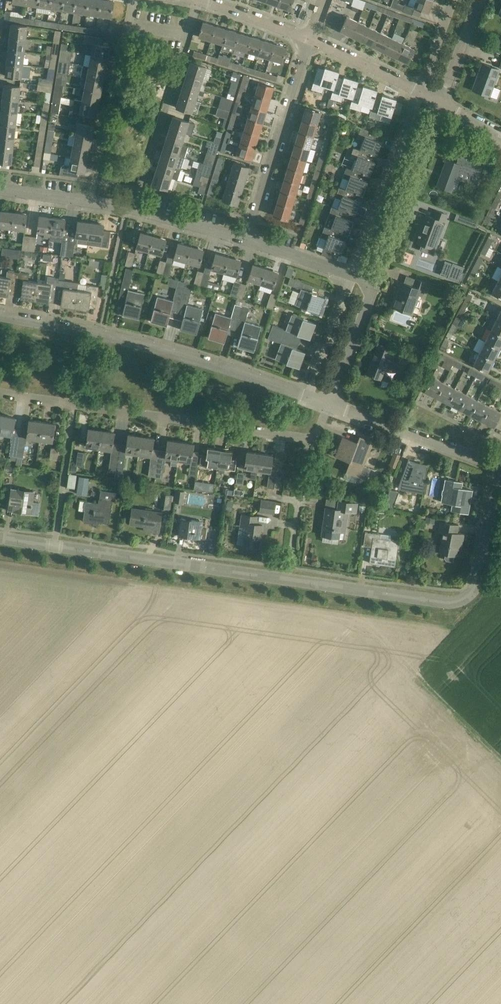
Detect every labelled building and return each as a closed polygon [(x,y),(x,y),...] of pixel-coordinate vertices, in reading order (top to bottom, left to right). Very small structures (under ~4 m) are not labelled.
[(63,0),(51,0),(50,8),(62,9),(63,0)] [(76,0),(63,0),(62,9),(74,11),(76,0)] [(88,0),(76,0),(74,11),(86,13),(88,0)] [(101,0),(88,0),(86,13),(99,15),(101,0)] [(99,15),(111,17),(114,1),(110,0),(101,0),(99,15)] [(277,5),(289,10),(293,0),(279,0),(277,5)] [(366,1),(362,0),(353,0),(352,1),(351,5),(363,10),(364,6),(366,1)] [(392,1),(390,7),(403,11),(405,5),(398,3),(399,0),(393,0),(392,1)] [(432,0),(417,0),(414,7),(428,12),(432,0)] [(378,10),(379,6),(366,1),(364,6),(378,10)] [(378,10),(388,14),(389,10),(379,6),(378,10)] [(397,24),(399,18),(401,14),(389,10),(388,14),(386,20),(397,24)] [(399,18),(411,23),(412,18),(401,14),(399,18)] [(340,30),(352,36),(358,22),(347,16),(340,30)] [(424,23),(412,18),(411,23),(423,27),(424,23)] [(198,36),(211,40),(215,25),(203,21),(198,36)] [(369,27),(358,22),(352,36),(363,41),(369,27)] [(12,24),(10,37),(26,39),(27,26),(12,24)] [(100,29),(97,29),(96,34),(108,36),(110,26),(101,24),(100,29)] [(211,40),(222,44),(227,29),(215,25),(211,40)] [(381,33),(369,27),(363,41),(374,47),(381,33)] [(234,47),(239,32),(227,29),(222,44),(234,47)] [(246,51),(251,36),(239,32),(234,47),(246,51)] [(392,38),(381,33),(374,47),(385,52),(392,38)] [(91,55),(107,58),(110,46),(102,45),(103,38),(85,35),(83,42),(93,44),(91,55)] [(258,55),(263,40),(251,36),(246,51),(258,55)] [(24,51),(26,39),(10,37),(8,50),(24,51)] [(392,38),(385,52),(396,57),(403,43),(392,38)] [(274,43),(263,40),(258,55),(270,58),(274,43)] [(287,47),(274,43),(270,58),(282,62),(287,47)] [(403,43),(396,57),(408,63),(414,49),(403,43)] [(59,61),(65,62),(70,63),(72,51),(67,50),(61,49),(59,61)] [(23,64),(24,51),(8,50),(7,62),(23,64)] [(205,59),(206,55),(194,51),(193,55),(205,59)] [(57,56),(51,55),(47,55),(46,59),(51,60),(49,68),(55,69),(57,56)] [(105,70),(107,58),(91,55),(89,67),(105,70)] [(217,63),(218,58),(206,55),(205,59),(217,63)] [(230,62),(218,58),(217,63),(228,66),(230,62)] [(21,77),(23,64),(7,62),(5,75),(21,77)] [(206,67),(190,62),(187,73),(202,78),(207,80),(209,74),(204,72),(206,67)] [(242,66),(230,62),(228,66),(240,70),(242,66)] [(477,77),(472,89),(489,96),(499,69),(484,64),(479,78),(477,77)] [(254,69),(242,66),(240,70),(252,74),(254,69)] [(103,81),(105,70),(89,67),(87,78),(103,81)] [(324,86),(333,89),(336,79),(337,80),(339,71),(325,67),(323,72),(317,70),(311,89),(322,92),(324,86)] [(265,73),(254,69),(252,74),(264,77),(265,73)] [(230,87),(236,89),(241,73),(233,71),(230,81),(232,82),(230,87)] [(57,72),(55,84),(63,86),(65,74),(63,73),(57,72)] [(199,89),(202,78),(187,73),(183,84),(199,89)] [(277,76),(265,73),(264,77),(276,81),(277,76)] [(239,89),(244,91),(248,92),(253,77),(244,74),(239,89)] [(355,89),(356,89),(358,80),(344,76),(343,81),(337,80),(336,79),(333,89),(330,98),(341,101),(343,95),(352,98),(353,98),(355,89)] [(38,84),(52,86),(53,80),(39,78),(38,84)] [(100,92),(103,81),(87,78),(84,89),(100,92)] [(259,82),(255,94),(270,99),(274,86),(259,82)] [(3,98),(18,100),(20,86),(4,84),(3,98)] [(52,86),(38,84),(37,90),(51,92),(52,86)] [(63,86),(55,84),(53,95),(60,96),(62,97),(63,86)] [(205,91),(199,89),(183,84),(180,95),(195,100),(197,94),(203,96),(205,91)] [(374,98),(375,98),(377,90),(363,85),(362,90),(356,89),(355,89),(353,98),(352,98),(349,108),(360,111),(362,104),(371,107),(372,107),(374,98)] [(236,89),(230,87),(226,98),(233,100),(236,89)] [(98,104),(100,92),(84,89),(82,101),(98,104)] [(236,101),(240,102),(244,91),(239,89),(236,101)] [(251,106),(266,110),(270,99),(255,94),(251,106)] [(381,100),(375,98),(374,98),(372,107),(371,107),(368,116),(380,120),(382,114),(391,117),(397,99),(382,94),(381,100)] [(60,96),(53,95),(51,111),(57,112),(60,96)] [(192,112),(195,100),(180,95),(176,107),(192,112)] [(17,114),(18,100),(3,98),(1,112),(17,114)] [(233,100),(226,98),(223,109),(229,111),(233,100)] [(96,116),(98,104),(82,101),(74,99),(72,111),(96,116)] [(232,113),(237,114),(240,102),(236,101),(232,113)] [(42,117),(47,118),(50,103),(44,102),(42,117)] [(263,122),(266,110),(251,106),(248,118),(263,122)] [(229,111),(223,109),(218,107),(215,115),(224,118),(222,126),(224,127),(229,111)] [(302,120),(317,124),(321,112),(306,107),(302,120)] [(328,128),(332,129),(337,114),(336,114),(337,111),(334,111),(334,113),(332,113),(328,128)] [(17,114),(1,112),(0,120),(0,125),(15,127),(17,114)] [(228,125),(233,126),(237,114),(232,113),(228,125)] [(169,128),(185,133),(192,135),(195,123),(173,116),(169,128)] [(259,134),(263,122),(248,118),(244,129),(259,134)] [(313,136),(317,124),(302,120),(298,131),(313,136)] [(76,134),(92,137),(94,125),(78,122),(76,134)] [(15,127),(0,125),(0,139),(14,141),(15,127)] [(225,136),(229,138),(233,126),(228,125),(225,136)] [(372,154),(377,156),(382,142),(377,140),(379,134),(361,127),(356,138),(362,140),(359,149),(372,154)] [(166,139),(182,144),(185,133),(169,128),(166,139)] [(328,128),(324,139),(329,141),(332,129),(328,128)] [(244,129),(240,141),(255,146),(259,134),(244,129)] [(217,131),(213,142),(219,144),(223,133),(217,131)] [(310,148),(313,136),(298,131),(295,143),(310,148)] [(92,137),(76,134),(73,146),(89,149),(92,137)] [(229,138),(225,136),(220,151),(225,153),(229,138)] [(0,139),(0,153),(12,154),(14,141),(0,139)] [(182,144),(166,139),(162,150),(184,157),(188,146),(181,144),(182,144)] [(321,151),(325,153),(329,141),(324,139),(321,151)] [(251,158),(255,146),(240,141),(237,154),(251,158)] [(207,152),(216,155),(219,144),(213,142),(212,147),(209,146),(207,152)] [(306,160),(310,148),(295,143),(291,155),(306,160)] [(89,149),(73,146),(71,157),(87,160),(89,149)] [(372,154),(359,149),(354,147),(350,158),(356,160),(352,169),(365,174),(370,176),(375,162),(370,160),(372,154)] [(184,157),(162,150),(159,161),(181,168),(184,157)] [(317,163),(322,165),(325,153),(321,151),(317,163)] [(203,164),(206,165),(212,166),(216,155),(207,152),(203,164)] [(0,153),(0,162),(0,165),(0,167),(5,168),(5,162),(11,163),(12,154),(0,153)] [(291,155),(288,167),(302,172),(306,160),(291,155)] [(85,172),(87,160),(71,157),(66,156),(65,164),(61,166),(60,173),(78,177),(79,171),(85,172)] [(451,191),(458,172),(471,177),(469,181),(476,184),(483,166),(459,156),(456,163),(447,159),(437,186),(451,191)] [(218,157),(214,170),(220,172),(224,159),(218,157)] [(177,179),(181,168),(159,161),(155,172),(171,177),(177,179)] [(230,175),(245,179),(249,167),(234,162),(230,175)] [(322,165),(317,163),(313,175),(318,176),(322,165)] [(201,175),(209,177),(212,166),(206,165),(205,169),(203,169),(201,175)] [(302,172),(288,167),(284,179),(299,184),(302,172)] [(352,169),(346,167),(339,186),(345,189),(358,193),(357,194),(362,195),(368,181),(363,179),(365,174),(352,169)] [(214,170),(211,182),(216,184),(220,172),(214,170)] [(486,170),(482,180),(489,182),(490,183),(494,173),(494,172),(486,170)] [(167,189),(171,177),(155,172),(152,184),(167,189)] [(200,186),(205,188),(209,177),(201,175),(199,180),(202,181),(200,186)] [(241,191),(245,179),(230,175),(226,187),(241,191)] [(310,187),(314,188),(318,176),(313,175),(310,187)] [(280,191),(295,195),(299,184),(284,179),(280,191)] [(216,184),(211,182),(207,194),(212,196),(216,184)] [(358,193),(345,189),(339,186),(335,197),(341,200),(338,208),(338,209),(350,213),(355,215),(360,201),(355,199),(357,194),(358,193)] [(237,204),(241,191),(226,187),(222,199),(237,204)] [(311,200),(314,188),(310,187),(306,199),(311,200)] [(292,207),(295,195),(280,191),(277,203),(292,207)] [(303,211),(307,212),(311,200),(306,199),(303,211)] [(489,207),(494,210),(499,202),(493,199),(489,207)] [(288,219),(292,207),(277,203),(273,215),(288,219)] [(328,217),(325,226),(331,228),(343,233),(348,235),(353,221),(348,219),(350,213),(338,209),(338,208),(332,206),(328,217)] [(12,228),(14,212),(1,210),(0,216),(0,226),(12,228)] [(420,236),(417,242),(422,244),(420,249),(433,254),(444,224),(448,214),(445,213),(436,210),(433,218),(426,215),(422,227),(423,228),(420,234),(418,233),(418,235),(420,236)] [(307,212),(303,211),(299,222),(304,224),(307,212)] [(27,214),(14,212),(12,228),(25,230),(27,214)] [(487,224),(491,216),(486,213),(482,221),(487,224)] [(50,238),(52,217),(39,216),(37,231),(44,232),(44,237),(50,238)] [(61,255),(67,256),(69,241),(62,240),(65,219),(52,217),(50,238),(49,240),(62,242),(61,255)] [(88,244),(91,223),(78,221),(75,240),(77,243),(88,244)] [(104,224),(91,223),(88,244),(108,247),(110,231),(103,230),(104,224)] [(343,233),(331,228),(325,226),(321,237),(327,239),(321,254),(334,258),(336,253),(341,254),(346,240),(341,238),(343,233)] [(136,247),(149,251),(153,236),(141,232),(136,247)] [(24,235),(22,250),(28,250),(30,236),(24,235)] [(36,237),(30,236),(28,250),(30,251),(35,251),(36,237)] [(166,239),(153,236),(149,251),(162,255),(166,239)] [(484,245),(489,247),(493,239),(488,237),(484,245)] [(69,241),(67,256),(73,256),(75,242),(69,241)] [(186,261),(191,246),(178,243),(174,258),(186,261)] [(489,247),(484,245),(480,252),(485,255),(489,247)] [(198,248),(191,246),(186,261),(199,265),(203,250),(198,248)] [(129,251),(125,265),(131,267),(135,253),(129,251)] [(224,272),(228,257),(216,253),(211,268),(224,272)] [(241,260),(228,257),(224,272),(237,275),(241,260)] [(90,259),(89,266),(98,267),(99,260),(90,259)] [(476,259),(472,267),(478,270),(482,262),(476,259)] [(162,276),(166,262),(160,260),(156,274),(162,276)] [(459,282),(465,267),(449,260),(443,275),(459,282)] [(166,262),(162,276),(168,277),(172,263),(166,262)] [(260,283),(265,268),(253,264),(248,279),(260,283)] [(129,290),(134,269),(126,267),(118,300),(125,302),(123,313),(139,317),(145,293),(129,290)] [(473,278),(478,270),(472,267),(468,275),(473,278)] [(265,268),(260,283),(273,287),(278,272),(265,268)] [(194,284),(200,286),(204,272),(198,270),(194,284)] [(16,292),(18,272),(7,271),(6,277),(0,276),(0,295),(9,296),(9,291),(16,292)] [(29,274),(18,272),(16,292),(21,293),(21,298),(34,300),(37,282),(28,281),(29,274)] [(204,272),(200,286),(206,288),(210,274),(204,272)] [(50,297),(56,298),(59,280),(59,278),(48,277),(47,283),(37,282),(34,300),(49,302),(50,297)] [(290,277),(288,284),(299,288),(302,281),(290,277)] [(427,283),(415,278),(413,286),(403,282),(397,296),(396,296),(393,306),(410,313),(419,288),(424,290),(427,283)] [(61,306),(74,308),(78,289),(68,288),(69,282),(59,280),(56,298),(55,300),(61,300),(61,306)] [(179,306),(186,282),(179,280),(173,301),(165,298),(167,291),(159,289),(151,319),(167,324),(172,304),(179,306)] [(498,280),(492,292),(500,297),(500,282),(498,280)] [(236,297),(241,283),(235,281),(230,295),(236,297)] [(179,306),(176,319),(182,320),(181,327),(197,332),(203,309),(187,304),(193,284),(186,282),(179,306)] [(241,283),(236,297),(242,298),(247,285),(241,283)] [(78,289),(74,308),(89,310),(90,305),(96,306),(99,286),(87,284),(86,291),(78,289)] [(301,288),(300,292),(293,290),(290,297),(288,298),(288,300),(288,302),(295,304),(318,313),(324,297),(301,288)] [(271,293),(266,306),(273,308),(277,295),(271,293)] [(467,293),(463,301),(468,304),(472,296),(467,293)] [(468,304),(463,301),(459,309),(464,311),(468,304)] [(228,330),(234,331),(242,306),(235,304),(231,317),(215,312),(208,335),(225,340),(228,330)] [(249,308),(242,306),(234,331),(241,333),(238,344),(254,349),(261,326),(245,321),(249,308)] [(288,321),(291,313),(284,311),(281,319),(288,321)] [(270,332),(287,338),(290,331),(308,338),(314,322),(291,314),(286,330),(273,325),(270,332)] [(456,316),(452,324),(457,326),(461,319),(456,316)] [(497,318),(491,330),(500,335),(500,320),(497,318)] [(451,338),(457,326),(452,324),(446,335),(451,338)] [(500,345),(500,335),(491,330),(485,341),(499,348),(500,345)] [(287,338),(270,332),(268,338),(281,343),(275,359),(297,367),(303,351),(285,345),(287,338)] [(449,341),(444,339),(440,347),(445,349),(449,341)] [(494,360),(499,348),(485,341),(479,352),(494,360)] [(380,378),(385,365),(402,372),(407,357),(378,346),(367,373),(380,378)] [(488,371),(494,360),(479,352),(473,364),(488,371)] [(453,365),(455,360),(446,355),(444,360),(453,365)] [(462,364),(455,360),(453,365),(460,369),(462,364)] [(475,376),(477,372),(470,368),(467,372),(475,376)] [(485,376),(477,372),(475,376),(483,380),(485,376)] [(436,397),(443,383),(432,377),(424,391),(436,397)] [(489,383),(497,387),(499,383),(491,379),(489,383)] [(436,397),(447,402),(455,388),(443,383),(436,397)] [(447,402),(459,408),(466,394),(455,388),(447,402)] [(459,408),(470,414),(477,400),(466,394),(459,408)] [(482,420),(489,406),(477,400),(470,414),(482,420)] [(489,406),(482,420),(493,426),(500,412),(489,406)] [(3,415),(0,432),(0,433),(12,435),(15,417),(3,415)] [(40,440),(42,422),(29,420),(27,438),(40,440)] [(55,423),(42,422),(40,440),(52,441),(55,423)] [(99,448),(102,430),(89,428),(86,446),(99,448)] [(114,432),(102,430),(99,448),(112,450),(114,432)] [(138,454),(141,436),(128,434),(125,452),(138,454)] [(154,438),(141,436),(138,454),(151,456),(154,438)] [(357,482),(369,451),(372,441),(359,436),(357,442),(343,437),(335,456),(347,460),(345,464),(348,465),(344,477),(357,482)] [(177,466),(178,460),(180,442),(168,440),(165,458),(171,459),(170,465),(177,466)] [(16,456),(18,443),(11,442),(9,455),(16,456)] [(180,442),(178,460),(190,462),(189,474),(195,475),(199,452),(192,451),(193,443),(180,442)] [(18,443),(16,456),(23,457),(25,444),(18,443)] [(58,448),(54,448),(51,447),(50,459),(57,460),(58,448)] [(217,467),(220,449),(208,447),(206,455),(201,454),(199,465),(217,467)] [(220,449),(217,467),(219,467),(218,472),(224,472),(225,468),(235,470),(236,460),(231,459),(232,451),(220,449)] [(83,466),(85,452),(78,451),(76,465),(83,466)] [(256,479),(257,470),(260,453),(247,451),(244,468),(251,469),(250,478),(256,479)] [(272,455),(260,453),(257,470),(269,471),(267,487),(274,488),(276,476),(278,476),(279,464),(271,463),(272,455)] [(401,456),(394,453),(389,466),(396,468),(401,456)] [(116,471),(118,457),(111,456),(109,470),(116,471)] [(124,459),(118,457),(116,471),(115,478),(121,479),(124,459)] [(408,459),(398,487),(422,491),(421,493),(423,494),(428,464),(427,464),(426,465),(417,463),(409,461),(410,459),(408,459)] [(155,477),(157,463),(150,462),(148,476),(155,477)] [(3,471),(13,472),(14,464),(4,463),(3,471)] [(164,464),(157,463),(155,477),(162,478),(164,464)] [(236,483),(243,484),(245,471),(238,470),(236,483)] [(75,488),(77,474),(69,473),(67,487),(75,488)] [(79,476),(77,493),(88,495),(90,477),(79,476)] [(459,481),(445,479),(441,502),(457,505),(455,511),(468,514),(473,490),(458,487),(459,481)] [(194,489),(213,492),(214,485),(195,482),(194,489)] [(390,490),(391,489),(390,488),(383,506),(393,508),(393,507),(392,506),(397,493),(390,490)] [(11,489),(9,499),(7,510),(15,511),(16,509),(30,511),(29,513),(38,515),(39,503),(33,502),(35,492),(11,489)] [(182,503),(184,491),(176,489),(174,501),(182,503)] [(99,503),(96,503),(86,501),(83,519),(84,519),(84,521),(93,523),(94,519),(98,520),(98,522),(109,523),(112,501),(115,502),(116,494),(101,492),(99,503)] [(160,493),(158,506),(169,507),(171,495),(160,493)] [(262,500),(260,511),(273,513),(275,502),(262,500)] [(357,512),(358,503),(338,501),(337,509),(326,507),(322,535),(344,538),(348,511),(357,512)] [(132,509),(132,512),(130,522),(145,525),(144,530),(158,532),(161,513),(132,509)] [(245,527),(243,544),(259,547),(262,525),(256,524),(257,517),(242,514),(240,526),(245,527)] [(203,521),(181,518),(179,532),(184,533),(184,535),(189,536),(189,537),(205,539),(207,529),(202,528),(203,521)] [(458,524),(440,521),(438,532),(442,533),(438,552),(445,554),(444,558),(446,561),(452,562),(454,555),(456,556),(457,548),(461,548),(464,534),(457,532),(458,524)] [(365,532),(364,536),(363,546),(372,547),(369,563),(395,566),(399,541),(390,540),(391,535),(365,532)] [(215,552),(216,539),(207,539),(207,551),(215,552)]
